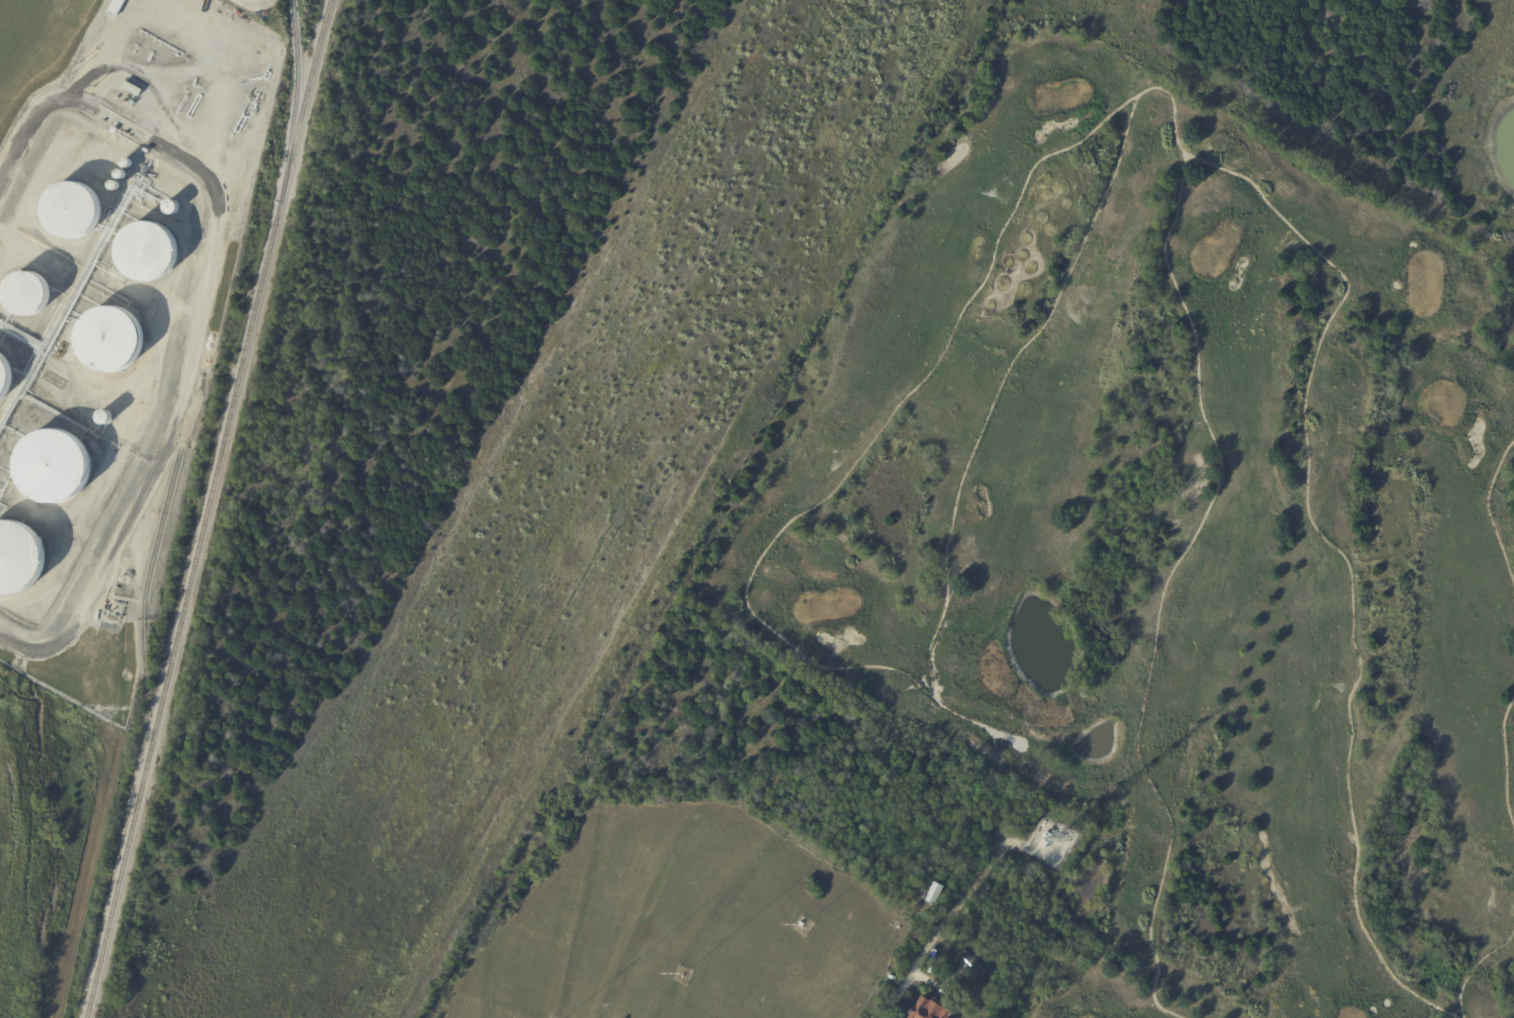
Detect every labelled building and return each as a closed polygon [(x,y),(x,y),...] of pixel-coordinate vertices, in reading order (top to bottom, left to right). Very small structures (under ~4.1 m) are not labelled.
[(107,13),(114,0),(125,0),(116,18),(107,13)] [(932,907),(908,895),(915,881),(929,888),(931,883),(941,888),(932,907)] [(951,1013),(948,1017),(904,1017),(906,1015),(905,1015),(910,1005),(912,1006),(918,997),(927,1002),(928,1000),(951,1013)]
